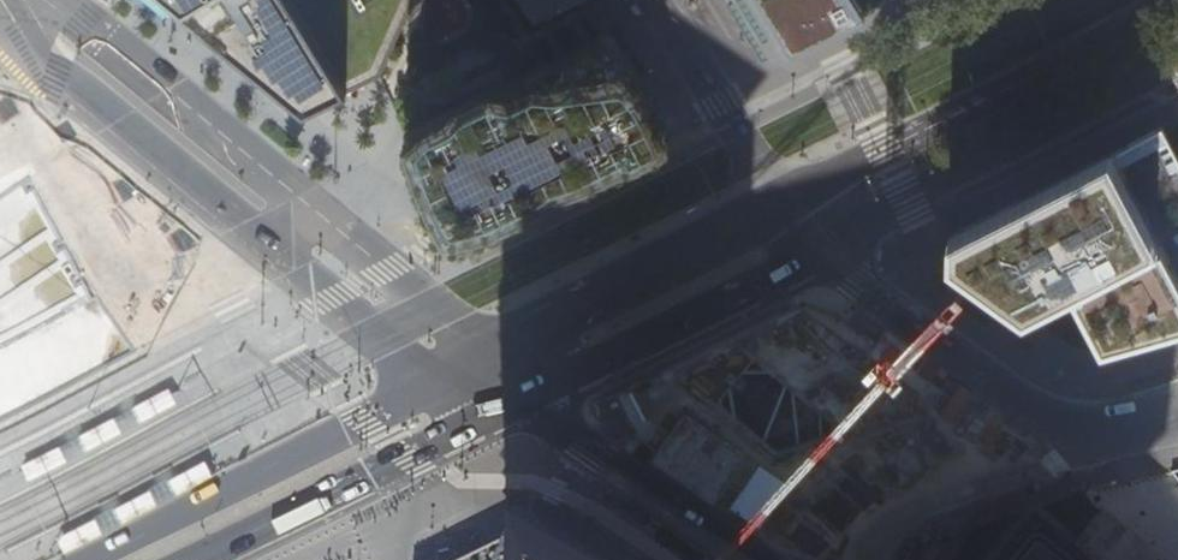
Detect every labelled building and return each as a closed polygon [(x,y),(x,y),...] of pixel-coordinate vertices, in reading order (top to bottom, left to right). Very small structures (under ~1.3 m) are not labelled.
[(198,22),(308,113),(341,96),(380,78),(414,0),(172,0),(198,22)] [(527,13),(549,0),(519,0),(527,13)] [(755,38),(769,60),(867,12),(860,0),(732,0),(755,38)] [(631,110),(620,87),(567,113),(547,73),(517,88),(541,141),(516,153),(491,101),(460,117),(462,123),(414,147),(453,226),(486,210),(489,215),(549,186),(607,158),(604,152),(642,133),(631,110)] [(1166,125),(1114,153),(1177,275),(1177,148),(1166,125)] [(1114,153),(952,235),(948,260),(1024,312),(1081,290),(1118,349),(1177,332),(1177,275),(1114,153)] [(161,394),(122,413),(131,430),(170,411),(161,394)] [(65,441),(73,459),(111,440),(102,423),(65,441)] [(7,470),(15,488),(54,468),(45,451),(7,470)] [(168,496),(208,476),(201,460),(160,480),(168,496)] [(111,523),(151,503),(144,488),(104,508),(111,523)] [(54,551),(95,531),(87,516),(47,536),(54,551)] [(1034,518),(1000,559),(1085,559),(1034,518)] [(559,545),(507,559),(584,559),(559,545)]
